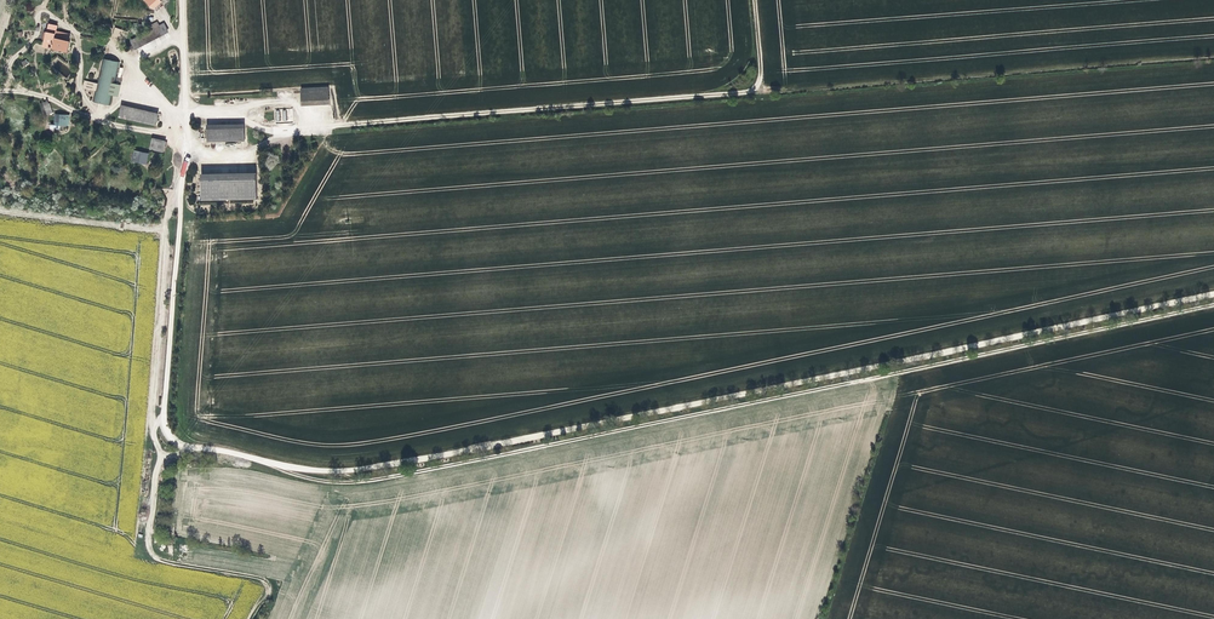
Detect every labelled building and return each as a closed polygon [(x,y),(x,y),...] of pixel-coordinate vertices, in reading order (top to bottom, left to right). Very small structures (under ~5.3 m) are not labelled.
[(71,54),(75,39),(63,37),(64,27),(55,25),(49,49),(71,54)] [(142,48),(173,31),(169,25),(139,41),(142,48)] [(133,41),(136,32),(124,27),(120,36),(133,41)] [(67,76),(71,70),(59,61),(58,63),(55,67),(67,76)] [(101,87),(98,95),(96,106),(114,111),(125,66),(106,63),(101,87)] [(87,92),(98,95),(101,87),(90,83),(87,92)] [(307,87),(309,100),(338,98),(336,85),(307,87)] [(39,103),(43,116),(52,113),(49,101),(39,103)] [(164,128),(167,115),(145,109),(128,103),(124,115),(164,128)] [(275,123),(293,122),(293,108),(275,109),(275,123)] [(77,124),(75,116),(60,117),(61,126),(77,124)] [(256,145),(254,132),(217,134),(218,148),(256,145)] [(169,155),(172,146),(160,142),(157,151),(169,155)] [(131,161),(146,165),(149,154),(133,150),(131,161)] [(200,165),(200,201),(256,200),(255,173),(234,173),(234,169),(230,169),(230,164),(225,164),(225,172),(215,172),(215,165),(200,165)]
